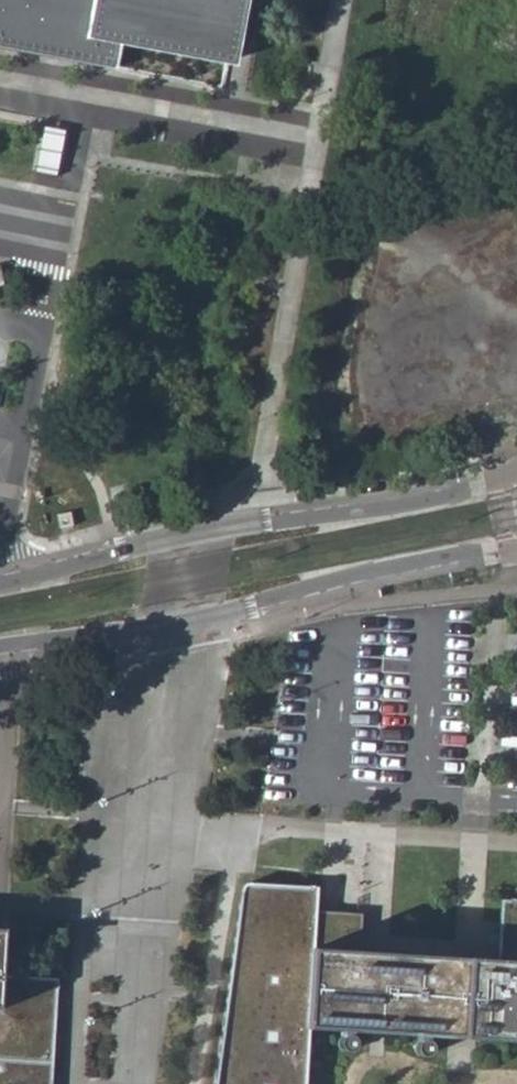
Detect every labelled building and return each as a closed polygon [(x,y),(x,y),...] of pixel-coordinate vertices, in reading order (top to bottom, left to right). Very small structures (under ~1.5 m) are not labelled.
[(117,67),(122,42),(226,62),(238,0),(0,0),(0,45),(117,67)] [(65,131),(44,127),(35,173),(57,177),(65,131)] [(71,512),(56,514),(59,529),(74,526),(71,512)] [(93,666),(85,667),(87,675),(94,674),(93,666)] [(307,1022),(311,949),(359,952),(361,914),(315,911),(317,887),(251,884),(245,885),(242,889),(240,894),(214,1083),(305,1083),(308,1030),(306,1029),(307,1022)] [(497,965),(516,966),(516,901),(501,900),(499,922),(497,965)] [(57,979),(3,976),(5,935),(0,934),(0,1083),(52,1083),(57,979)] [(497,965),(467,963),(452,962),(374,957),(358,956),(359,952),(311,949),(307,1022),(516,1035),(516,966),(497,965)]
